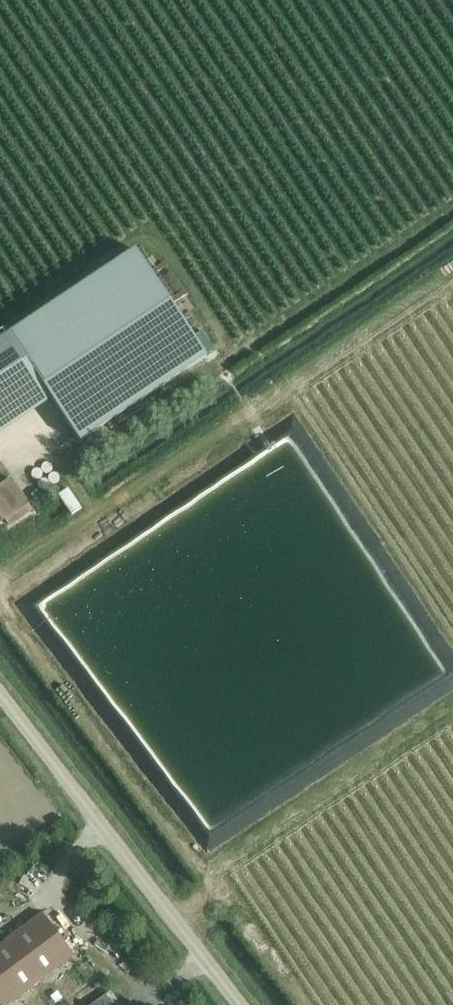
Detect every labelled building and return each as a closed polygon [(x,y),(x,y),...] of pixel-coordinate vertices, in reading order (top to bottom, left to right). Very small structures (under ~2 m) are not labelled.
[(43,388),(80,442),(207,357),(136,250),(0,341),(0,417),(8,412),(43,388)] [(60,513),(72,508),(62,486),(50,491),(60,513)] [(16,506),(8,495),(4,498),(0,493),(0,523),(5,519),(9,526),(32,510),(25,499),(16,506)] [(74,956),(42,914),(12,936),(0,946),(0,1002),(2,1004),(9,1004),(44,978),(74,956)] [(93,1004),(112,1004),(106,996),(93,1004)]
